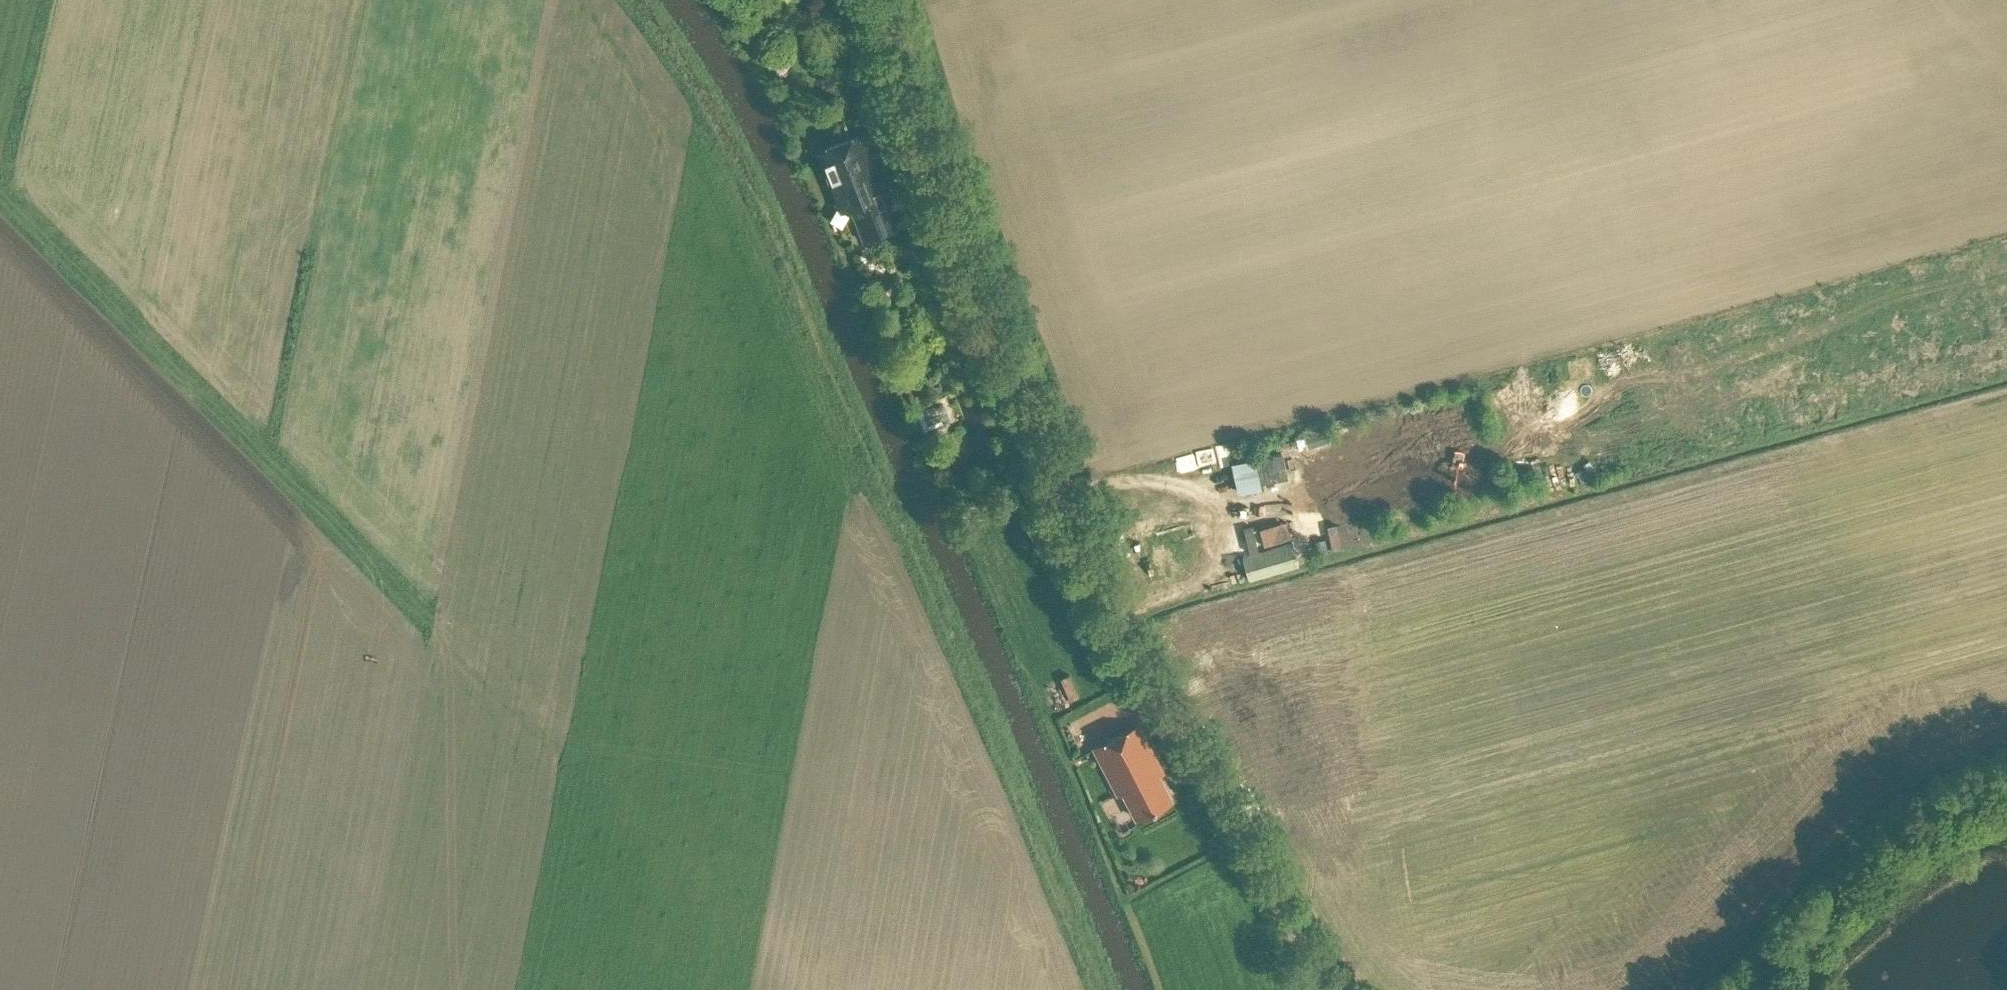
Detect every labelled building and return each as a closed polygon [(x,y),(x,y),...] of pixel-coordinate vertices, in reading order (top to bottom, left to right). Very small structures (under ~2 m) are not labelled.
[(858,153),(866,150),(860,133),(819,149),(842,208),(843,208),(843,206),(850,203),(865,239),(896,226),(877,177),(869,180),(858,153)] [(942,405),(917,416),(926,437),(950,428),(942,405)] [(1277,439),(1224,453),(1231,476),(1283,464),(1277,439)] [(1243,557),(1250,582),(1299,567),(1291,543),(1243,557)] [(1071,670),(1059,675),(1068,698),(1080,693),(1071,670)] [(1160,772),(1161,771),(1137,724),(1091,748),(1116,795),(1121,792),(1135,818),(1169,800),(1153,770),(1158,768),(1160,772)]
